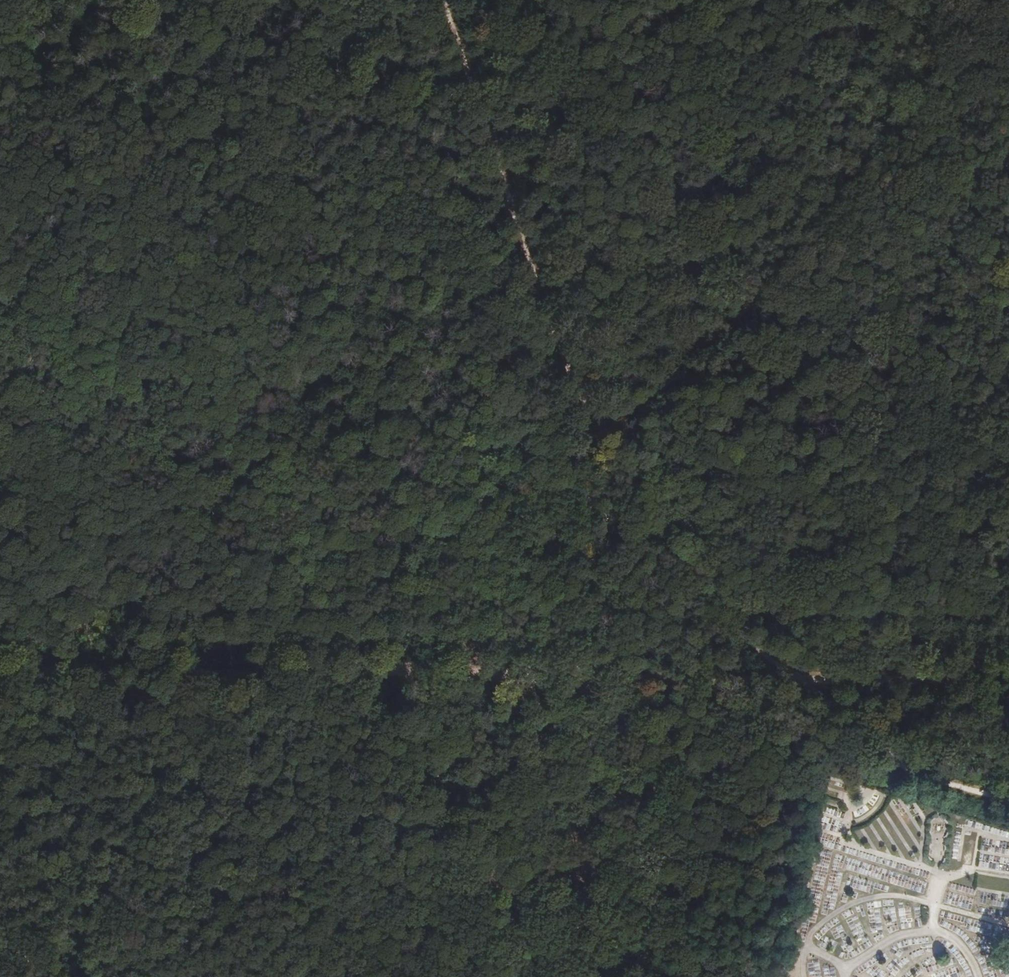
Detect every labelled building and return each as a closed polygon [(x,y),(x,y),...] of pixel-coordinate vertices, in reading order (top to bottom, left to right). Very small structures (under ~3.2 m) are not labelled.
[(898,862),(918,845),(914,840),(921,834),(909,821),(911,819),(902,808),(898,811),(905,819),(898,825),(890,816),(885,821),(887,824),(884,826),(880,822),(870,830),(898,862)] [(842,824),(845,812),(836,810),(833,822),(842,824)]
